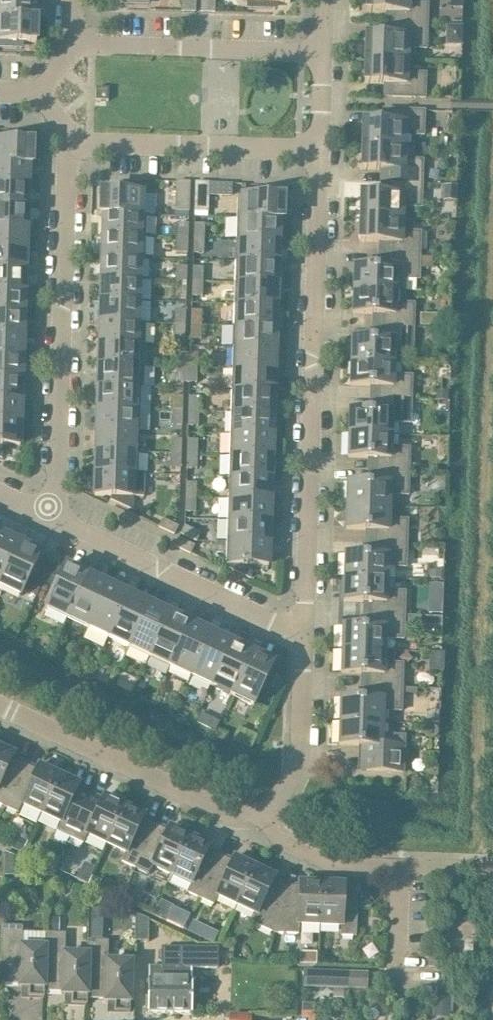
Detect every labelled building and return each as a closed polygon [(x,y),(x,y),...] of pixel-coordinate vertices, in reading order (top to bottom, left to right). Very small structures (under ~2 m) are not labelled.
[(34,0),(0,0),(0,19),(37,20),(33,20),(34,0)] [(195,0),(182,0),(181,12),(194,12),(195,0)] [(214,0),(201,0),(200,13),(214,13),(214,0)] [(289,0),(248,0),(248,8),(270,9),(270,3),(289,3),(289,0)] [(408,0),(366,0),(366,11),(394,12),(394,25),(426,26),(427,2),(408,2),(408,0)] [(37,20),(0,19),(0,47),(16,48),(16,42),(36,43),(37,20)] [(426,49),(426,26),(394,25),(394,37),(365,36),(364,60),(406,61),(407,49),(426,49)] [(406,74),(406,61),(364,60),(364,83),(392,84),(392,97),(424,98),(425,74),(406,74)] [(108,101),(108,89),(95,88),(95,101),(108,101)] [(423,136),(424,111),(391,110),(391,124),(362,123),(362,146),(413,148),(413,135),(423,136)] [(32,165),(32,142),(13,142),(13,136),(0,135),(0,164),(32,165)] [(413,148),(362,146),(361,170),(389,171),(389,183),(421,184),(422,161),(403,160),(403,148),(413,148)] [(27,186),(28,165),(32,165),(0,164),(0,185),(27,186)] [(188,211),(189,183),(176,182),(175,211),(188,211)] [(208,183),(207,183),(195,183),(194,212),(207,212),(208,183)] [(421,208),(421,184),(389,183),(389,196),(360,195),(359,218),(401,219),(402,207),(421,208)] [(223,184),(222,196),(231,197),(231,185),(223,184)] [(27,208),(27,186),(0,185),(0,207),(27,208)] [(99,214),(141,215),(142,187),(120,186),(120,192),(100,192),(99,214)] [(236,218),(283,220),(283,198),(264,197),(264,191),(242,190),(242,196),(237,196),(236,218)] [(26,229),(27,208),(0,207),(0,229),(26,229)] [(146,216),(141,215),(99,214),(99,215),(103,215),(102,236),(145,237),(146,216)] [(282,220),(283,220),(236,218),(236,240),(278,241),(279,220),(282,220)] [(401,232),(401,219),(359,218),(359,242),(387,243),(387,255),(419,256),(420,233),(401,232)] [(177,238),(187,238),(188,224),(178,224),(177,238)] [(193,239),(204,239),(204,224),(194,224),(193,239)] [(25,251),(26,229),(0,229),(0,250),(25,251)] [(144,259),(145,237),(102,236),(102,257),(144,259)] [(187,253),(187,238),(177,238),(177,253),(187,253)] [(203,253),(204,239),(193,239),(193,253),(203,253)] [(278,263),(278,241),(236,240),(235,262),(278,263)] [(0,250),(0,272),(25,273),(25,251),(0,250)] [(354,266),(353,290),(374,291),(399,291),(405,292),(405,279),(418,280),(419,256),(387,255),(386,267),(382,267),(354,266)] [(144,259),(102,257),(101,279),(139,280),(139,259),(144,259)] [(277,284),(278,263),(235,262),(234,283),(277,284)] [(176,281),(186,282),(186,267),(176,267),(176,281)] [(192,282),(202,282),(203,268),(192,267),(192,282)] [(24,294),(25,273),(0,272),(0,293),(24,294)] [(138,302),(139,280),(101,279),(100,301),(138,302)] [(185,296),(186,282),(176,281),(175,296),(185,296)] [(202,297),(202,282),(192,282),(191,296),(202,297)] [(276,306),(277,284),(234,283),(234,305),(276,306)] [(398,304),(399,291),(353,290),(352,313),(381,314),(380,327),(413,328),(414,304),(398,304)] [(24,294),(0,293),(0,315),(23,316),(24,294)] [(137,323),(138,302),(100,301),(100,322),(137,323)] [(276,328),(276,306),(234,305),(233,326),(276,328)] [(174,324),(185,325),(185,310),(175,310),(174,324)] [(190,325),(201,325),(201,311),(191,311),(190,325)] [(23,337),(23,316),(0,315),(0,337),(23,337)] [(137,345),(137,323),(100,322),(99,344),(137,345)] [(184,339),(185,325),(174,324),(174,339),(184,339)] [(200,340),(201,325),(190,325),(190,340),(200,340)] [(275,349),(276,328),(233,326),(232,348),(275,349)] [(412,351),(413,328),(380,327),(380,339),(352,338),(351,362),(393,363),(393,351),(412,351)] [(22,359),(23,337),(0,337),(0,358),(22,359)] [(137,346),(137,345),(99,344),(98,365),(136,367),(136,366),(144,366),(145,346),(137,346)] [(274,371),(275,349),(232,348),(232,370),(274,371)] [(186,368),(187,354),(176,353),(176,368),(186,368)] [(186,368),(197,368),(197,354),(187,354),(186,368)] [(22,359),(0,358),(0,380),(21,381),(22,359)] [(392,376),(393,363),(351,362),(350,385),(378,386),(378,399),(411,400),(411,376),(392,376)] [(135,388),(136,367),(98,365),(98,387),(140,388),(135,388)] [(186,382),(186,368),(176,368),(175,382),(186,382)] [(196,383),(197,368),(186,368),(186,382),(196,383)] [(273,392),(274,371),(232,370),(231,391),(273,392)] [(21,402),(21,381),(0,380),(0,401),(21,402)] [(139,410),(140,388),(98,387),(97,408),(139,410)] [(273,414),(273,392),(231,391),(230,413),(273,414)] [(435,393),(435,401),(445,401),(446,393),(435,393)] [(172,411),(182,411),(182,397),(172,396),(172,411)] [(188,411),(198,412),(198,397),(188,397),(188,411)] [(410,423),(411,400),(378,399),(378,411),(349,410),(349,434),(390,435),(391,423),(410,423)] [(20,424),(21,402),(0,401),(0,423),(20,424)] [(139,431),(139,410),(97,408),(96,430),(139,431)] [(181,426),(182,411),(172,411),(171,425),(181,426)] [(197,426),(198,412),(188,411),(187,426),(197,426)] [(272,436),(273,414),(230,413),(230,434),(272,436)] [(20,424),(0,423),(0,445),(19,446),(20,424)] [(139,432),(139,431),(96,430),(96,452),(138,453),(133,453),(134,431),(139,432)] [(271,457),(272,436),(230,434),(229,456),(271,457)] [(390,448),(390,435),(349,434),(348,457),(376,458),(376,471),(408,472),(409,448),(390,448)] [(170,454),(180,454),(181,440),(171,440),(170,454)] [(186,454),(197,455),(197,440),(187,440),(186,454)] [(137,475),(138,453),(96,452),(95,473),(137,475)] [(180,469),(180,454),(170,454),(170,469),(180,469)] [(196,469),(197,455),(186,454),(186,469),(196,469)] [(271,479),(271,457),(229,456),(228,477),(271,479)] [(408,495),(408,472),(376,471),(375,483),(347,482),(346,506),(388,507),(388,495),(408,495)] [(137,475),(95,473),(94,496),(114,496),(114,500),(111,499),(111,500),(132,510),(132,509),(130,507),(130,497),(143,497),(144,475),(137,475)] [(270,500),(271,479),(228,477),(228,499),(270,500)] [(185,498),(195,498),(196,484),(186,483),(185,498)] [(195,512),(195,498),(185,498),(185,512),(195,512)] [(269,522),(270,500),(228,499),(227,521),(269,522)] [(388,520),(388,507),(346,506),(346,529),(374,530),(374,543),(406,544),(407,520),(388,520)] [(174,535),(177,527),(162,520),(158,528),(174,535)] [(269,544),(269,522),(227,521),(226,542),(269,544)] [(196,541),(199,533),(184,526),(180,534),(196,541)] [(18,545),(0,536),(0,583),(18,545)] [(178,539),(175,547),(190,554),(193,546),(178,539)] [(268,566),(269,544),(226,542),(226,565),(232,565),(232,569),(230,567),(229,569),(250,578),(250,577),(248,576),(248,565),(268,566)] [(405,567),(406,544),(374,543),(373,555),(345,554),(344,578),(386,579),(386,567),(405,567)] [(0,583),(0,587),(20,596),(40,555),(18,545),(0,583)] [(67,618),(86,577),(65,567),(45,608),(67,618)] [(87,628),(107,586),(86,577),(67,618),(87,628)] [(385,592),(386,579),(344,578),(343,601),(372,602),(371,615),(404,616),(405,592),(385,592)] [(108,638),(128,596),(107,586),(87,628),(108,638)] [(129,648),(148,606),(128,596),(108,638),(129,648)] [(149,657),(169,615),(148,606),(129,648),(149,657)] [(170,667),(190,625),(169,615),(149,657),(170,667)] [(403,639),(404,616),(371,615),(371,627),(343,626),(342,650),(383,651),(384,639),(403,639)] [(191,677),(210,635),(190,625),(170,667),(191,677)] [(211,686),(231,645),(210,635),(191,677),(211,686)] [(232,696),(251,654),(231,645),(211,686),(232,696)] [(383,664),(383,651),(342,650),(341,673),(369,674),(369,687),(402,688),(402,664),(383,664)] [(251,654),(232,696),(253,706),(273,664),(251,654)] [(340,698),(340,722),(357,722),(381,723),(391,723),(391,711),(401,711),(402,688),(369,687),(369,699),(340,698)] [(200,715),(195,725),(213,733),(218,724),(200,715)] [(340,722),(339,745),(367,746),(367,749),(366,771),(403,773),(404,749),(404,736),(390,736),(391,723),(381,723),(357,722),(340,722)] [(24,764),(13,759),(15,755),(5,751),(6,749),(0,746),(0,805),(4,807),(24,764)] [(41,814),(59,774),(48,768),(47,771),(37,766),(35,770),(24,764),(4,807),(18,814),(22,805),(41,814)] [(69,838),(89,795),(78,790),(80,786),(70,781),(71,779),(59,774),(41,814),(60,822),(56,831),(69,838)] [(106,844),(125,804),(113,799),(112,801),(102,796),(101,800),(89,795),(69,838),(83,844),(87,835),(106,844)] [(135,868),(155,825),(144,820),(145,817),(135,812),(136,810),(125,804),(106,844),(125,853),(121,862),(135,868)] [(171,875),(190,835),(178,830),(176,835),(155,825),(135,868),(148,875),(152,866),(171,875)] [(200,899),(220,856),(209,851),(210,847),(200,843),(201,840),(190,835),(171,875),(190,884),(186,893),(200,899)] [(14,837),(9,847),(21,853),(26,842),(14,837)] [(20,859),(5,852),(4,852),(4,871),(20,871),(20,859)] [(46,854),(43,861),(52,865),(57,856),(50,852),(46,854)] [(236,905),(255,866),(244,860),(243,862),(233,858),(231,861),(220,856),(200,899),(213,905),(217,896),(236,905)] [(273,934),(285,887),(274,882),(275,878),(266,873),(266,871),(255,866),(236,905),(255,914),(251,923),(273,934)] [(92,875),(88,883),(97,888),(100,880),(92,875)] [(320,926),(321,882),(308,881),(308,884),(297,883),(297,887),(285,887),(273,934),(298,935),(299,925),(320,926)] [(321,882),(320,926),(340,926),(340,936),(356,937),(357,890),(344,889),(345,885),(334,885),(334,882),(321,882)] [(126,889),(122,899),(131,903),(134,896),(133,892),(126,889)] [(148,920),(135,914),(134,941),(147,942),(148,920)] [(44,948),(21,947),(22,926),(1,926),(0,964),(0,984),(19,985),(18,987),(28,987),(28,997),(44,998),(44,992),(43,992),(44,948)] [(87,955),(64,954),(65,934),(44,933),(44,948),(43,992),(44,992),(62,992),(62,994),(71,995),(71,1005),(87,1005),(87,999),(86,999),(87,955)] [(130,1012),(131,962),(107,962),(108,941),(87,940),(87,955),(86,999),(87,999),(105,1000),(105,1002),(114,1002),(114,1012),(130,1012)] [(148,967),(148,1014),(190,1014),(191,968),(217,968),(217,947),(162,947),(161,967),(148,967)] [(304,971),(303,987),(347,988),(348,972),(304,971)] [(366,973),(348,972),(347,988),(366,989),(366,973)] [(448,1014),(448,999),(434,999),(434,1012),(448,1014)]
